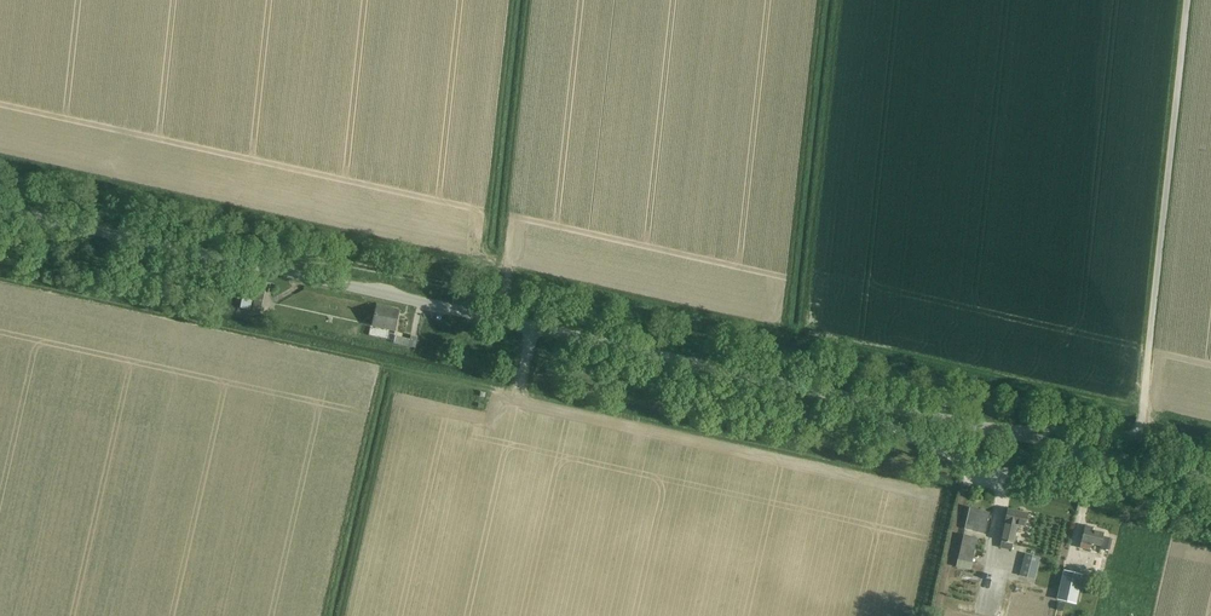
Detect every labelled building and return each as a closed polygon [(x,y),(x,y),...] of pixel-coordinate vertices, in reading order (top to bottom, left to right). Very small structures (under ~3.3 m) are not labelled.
[(242,298),(240,309),(250,311),(252,300),(242,298)] [(398,310),(376,306),(373,322),(384,324),(383,328),(395,330),(398,310)] [(394,343),(415,348),(417,337),(411,336),(410,340),(395,336),(394,340),(394,343)] [(984,533),(989,514),(969,510),(964,529),(984,533)] [(1001,542),(1013,545),(1017,526),(1024,528),(1027,514),(1008,510),(1004,526),(1005,526),(1001,542)] [(1085,526),(1080,549),(1089,551),(1091,545),(1100,547),(1103,537),(1104,532),(1097,531),(1097,529),(1085,526)] [(963,536),(958,559),(973,562),(978,539),(963,536)] [(1100,547),(1100,548),(1109,550),(1111,539),(1103,537),(1100,547)] [(1018,575),(1033,579),(1039,556),(1024,552),(1018,575)] [(1063,570),(1056,599),(1058,600),(1073,603),(1076,604),(1083,575),(1063,570)]
